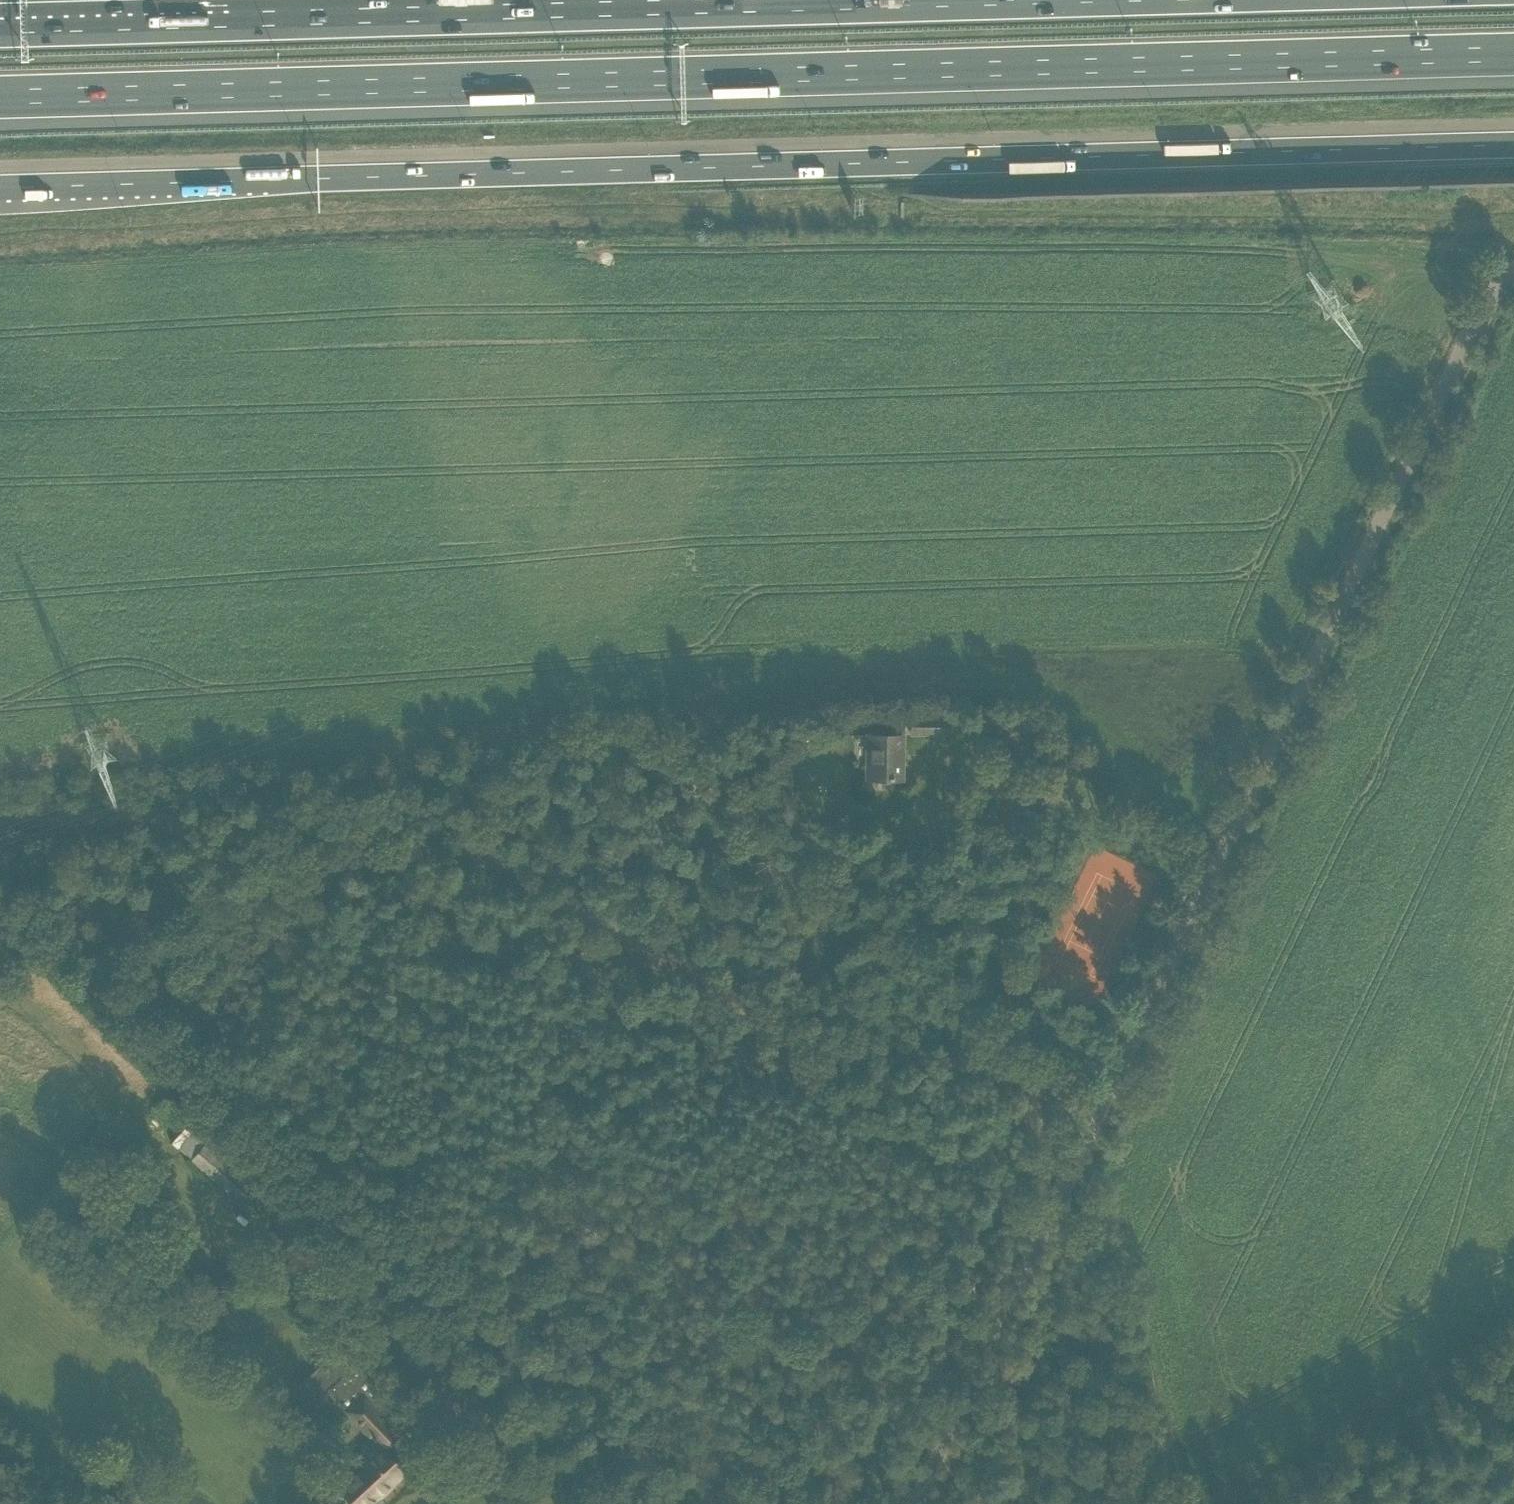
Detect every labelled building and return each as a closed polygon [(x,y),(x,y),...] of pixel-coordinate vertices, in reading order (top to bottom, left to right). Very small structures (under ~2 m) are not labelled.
[(910,716),(910,734),(943,733),(943,716),(910,716)] [(872,735),(872,740),(872,778),(902,778),(902,735),(872,735)] [(1072,918),(1091,934),(1086,939),(1100,944),(1144,891),(1150,876),(1137,865),(1128,862),(1115,851),(1093,842),(1066,912),(1075,919),(1072,918)] [(206,1141),(208,1139),(267,1192),(282,1175),(213,1114),(196,1133),(206,1141)] [(206,1141),(190,1159),(249,1212),(267,1192),(208,1139),(206,1141)] [(309,1373),(344,1411),(335,1420),(344,1429),(355,1418),(372,1437),(360,1449),(329,1477),(314,1491),(325,1503),(334,1503),(345,1494),(346,1495),(354,1503),(367,1503),(403,1470),(390,1455),(383,1447),(398,1433),(370,1405),(381,1394),(338,1347),(309,1373)]
